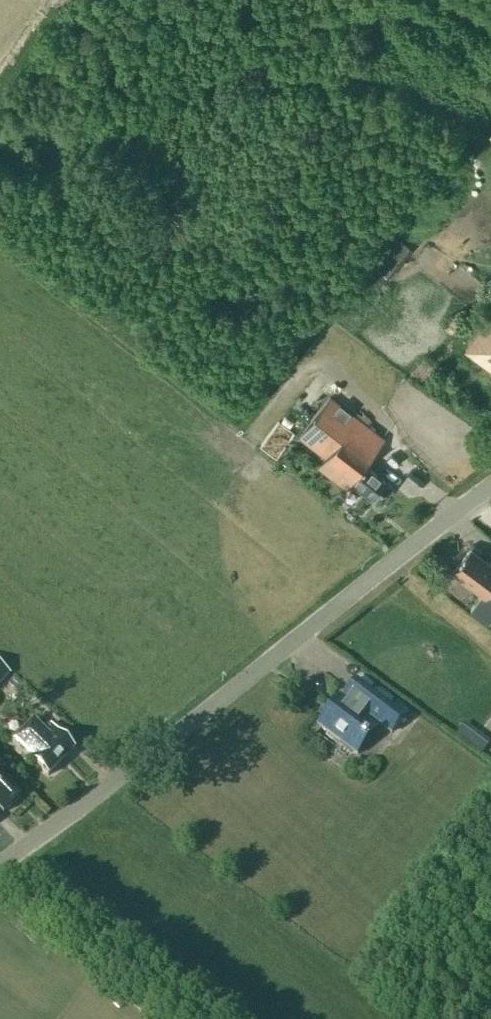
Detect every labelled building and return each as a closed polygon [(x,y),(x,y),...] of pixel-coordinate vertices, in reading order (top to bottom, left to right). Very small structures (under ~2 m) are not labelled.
[(411,248),(396,236),(374,265),(388,277),(411,248)] [(464,350),(490,370),(490,314),(464,350)] [(329,395),(318,410),(299,435),(326,456),(318,466),(345,488),(349,483),(371,499),(374,495),(380,500),(392,485),(364,464),(384,439),(329,395)] [(490,587),(490,558),(488,562),(470,548),(452,573),(480,594),(469,607),(488,622),(490,618),(490,594),(488,592),(490,587)] [(8,672),(0,665),(0,682),(8,672)] [(403,716),(389,705),(357,681),(342,701),(337,697),(317,723),(357,754),(377,728),(356,712),(359,708),(377,721),(391,732),(403,716)] [(50,725),(45,730),(32,718),(11,739),(24,751),(48,775),(74,749),(50,725)] [(3,813),(6,810),(10,808),(12,803),(20,796),(0,776),(0,810),(3,813)]
